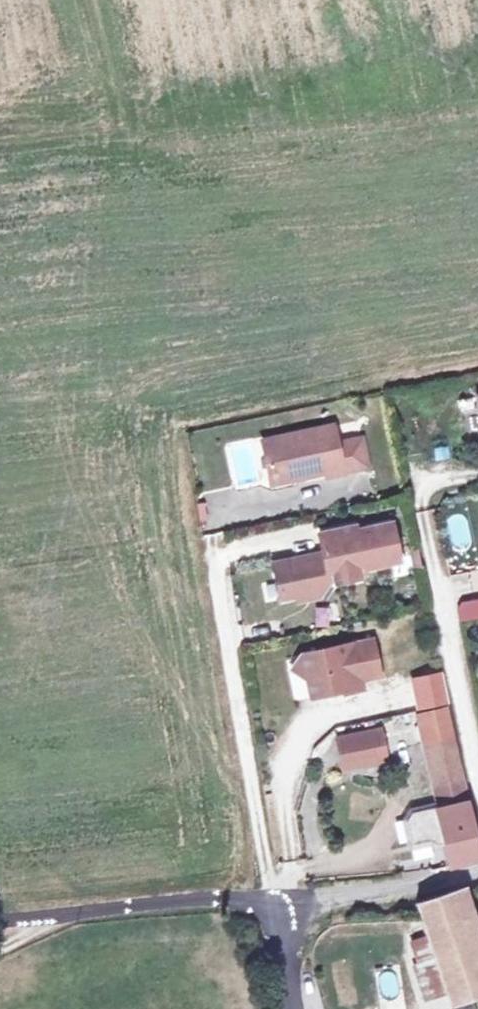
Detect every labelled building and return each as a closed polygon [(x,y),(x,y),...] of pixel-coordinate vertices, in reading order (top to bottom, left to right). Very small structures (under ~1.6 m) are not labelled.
[(332,426),(260,442),(269,478),(289,474),(290,480),(324,472),(325,477),(342,473),(341,472),(366,467),(360,439),(335,444),(332,426)] [(269,478),(270,484),(290,480),(289,474),(269,478)] [(354,526),(317,534),(321,553),(301,558),(302,563),(296,564),(295,559),(271,564),(279,600),(296,596),(297,601),(318,596),(327,581),(336,579),(337,585),(356,581),(355,575),(364,573),(363,569),(384,564),(382,556),(397,553),(390,523),(360,529),(361,534),(355,536),(354,526)] [(415,545),(406,547),(409,564),(419,562),(415,545)] [(456,622),(477,618),(477,598),(453,602),(456,622)] [(371,640),(300,655),(305,680),(309,698),(343,691),(344,693),(363,689),(361,680),(379,676),(371,640)] [(305,680),(300,655),(290,670),(305,680)] [(439,800),(466,793),(445,708),(418,714),(439,800)] [(378,731),(335,740),(341,767),(384,757),(378,731)] [(439,812),(445,842),(451,865),(477,857),(477,850),(467,804),(439,812)] [(445,842),(439,812),(437,805),(411,811),(406,821),(412,844),(430,840),(437,844),(445,842)] [(418,902),(450,1006),(477,996),(477,913),(470,888),(418,902)]
